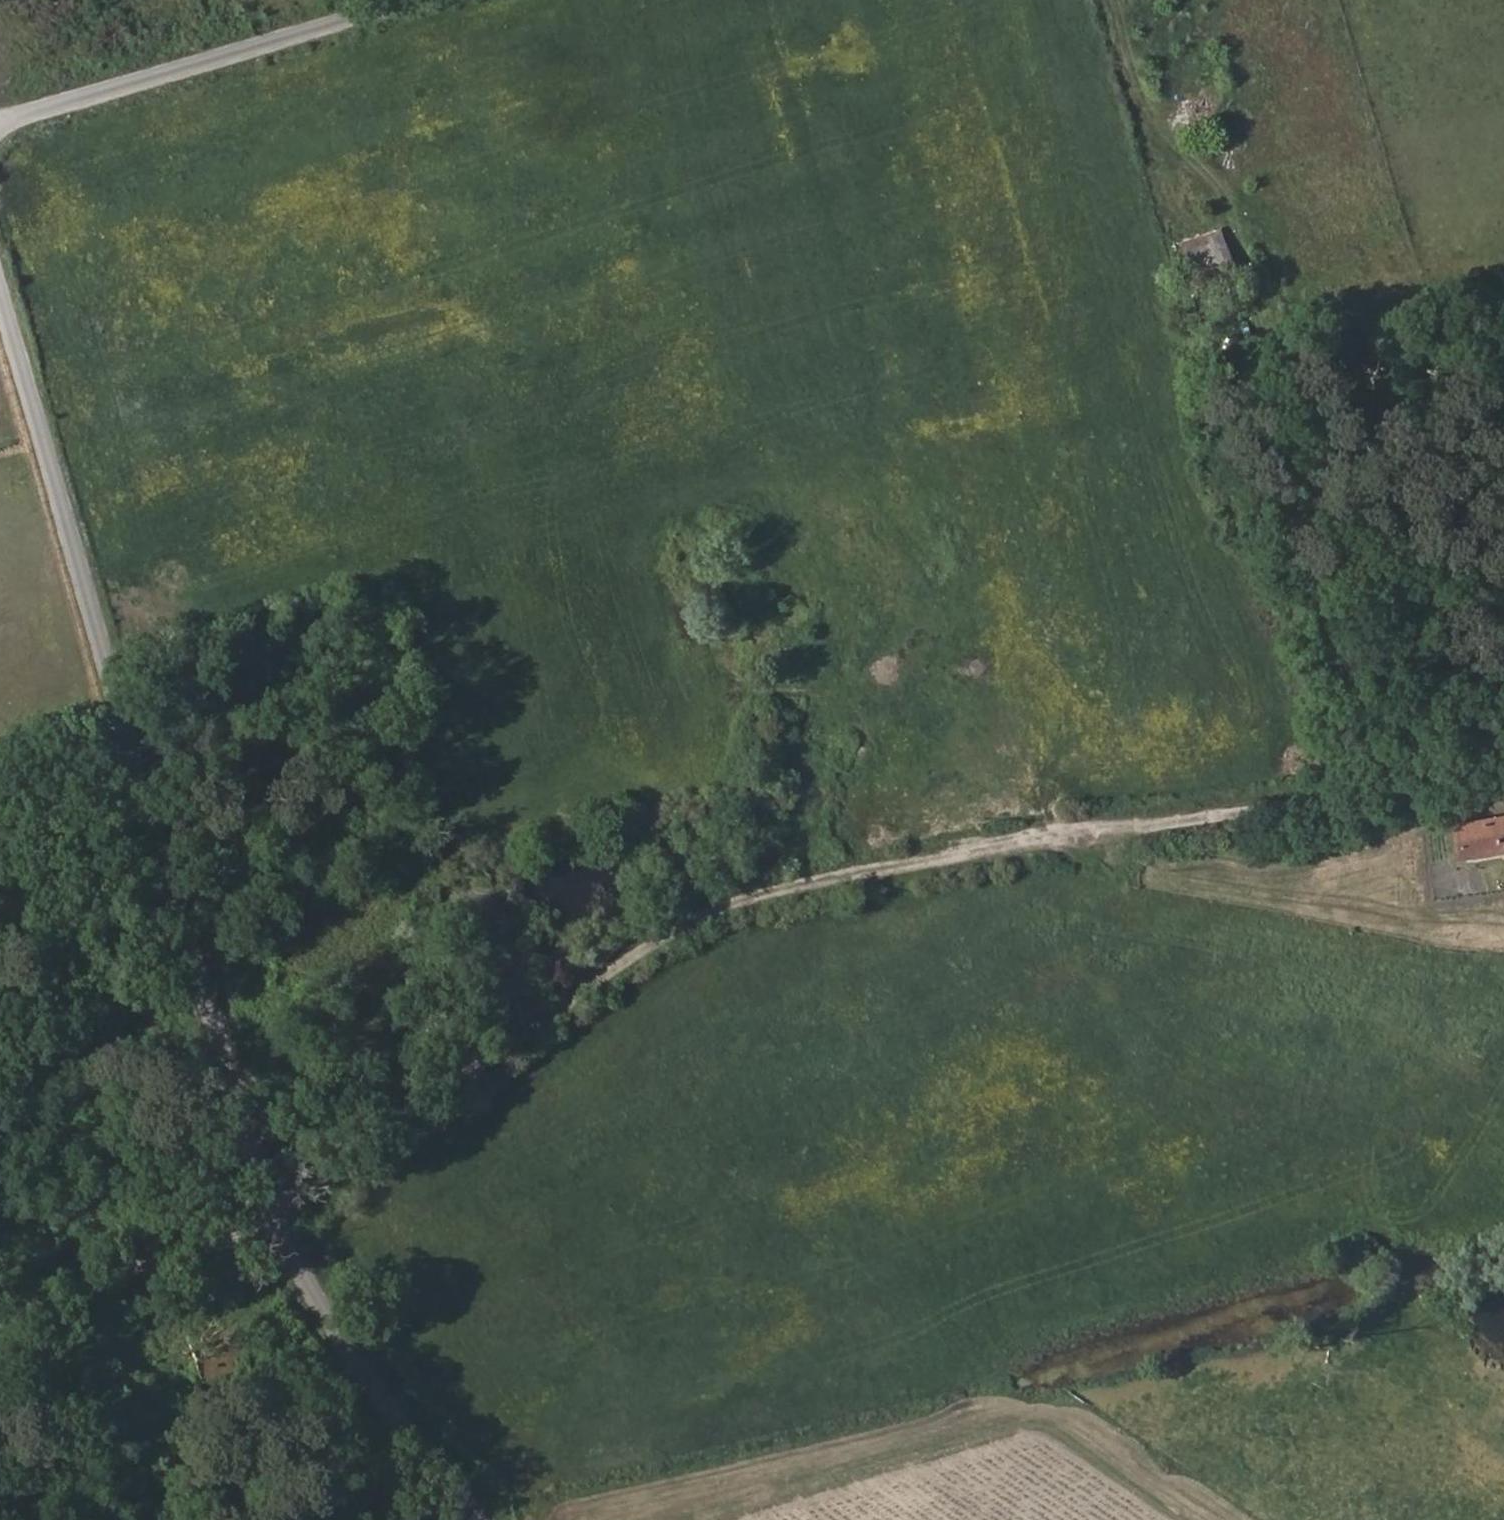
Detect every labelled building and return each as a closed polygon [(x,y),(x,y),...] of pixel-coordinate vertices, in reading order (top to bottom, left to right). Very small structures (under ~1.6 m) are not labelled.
[(1237,277),(1223,238),(1205,245),(1201,236),(1183,242),(1199,291),(1237,277)] [(1452,825),(1459,862),(1503,853),(1503,816),(1452,825)]
